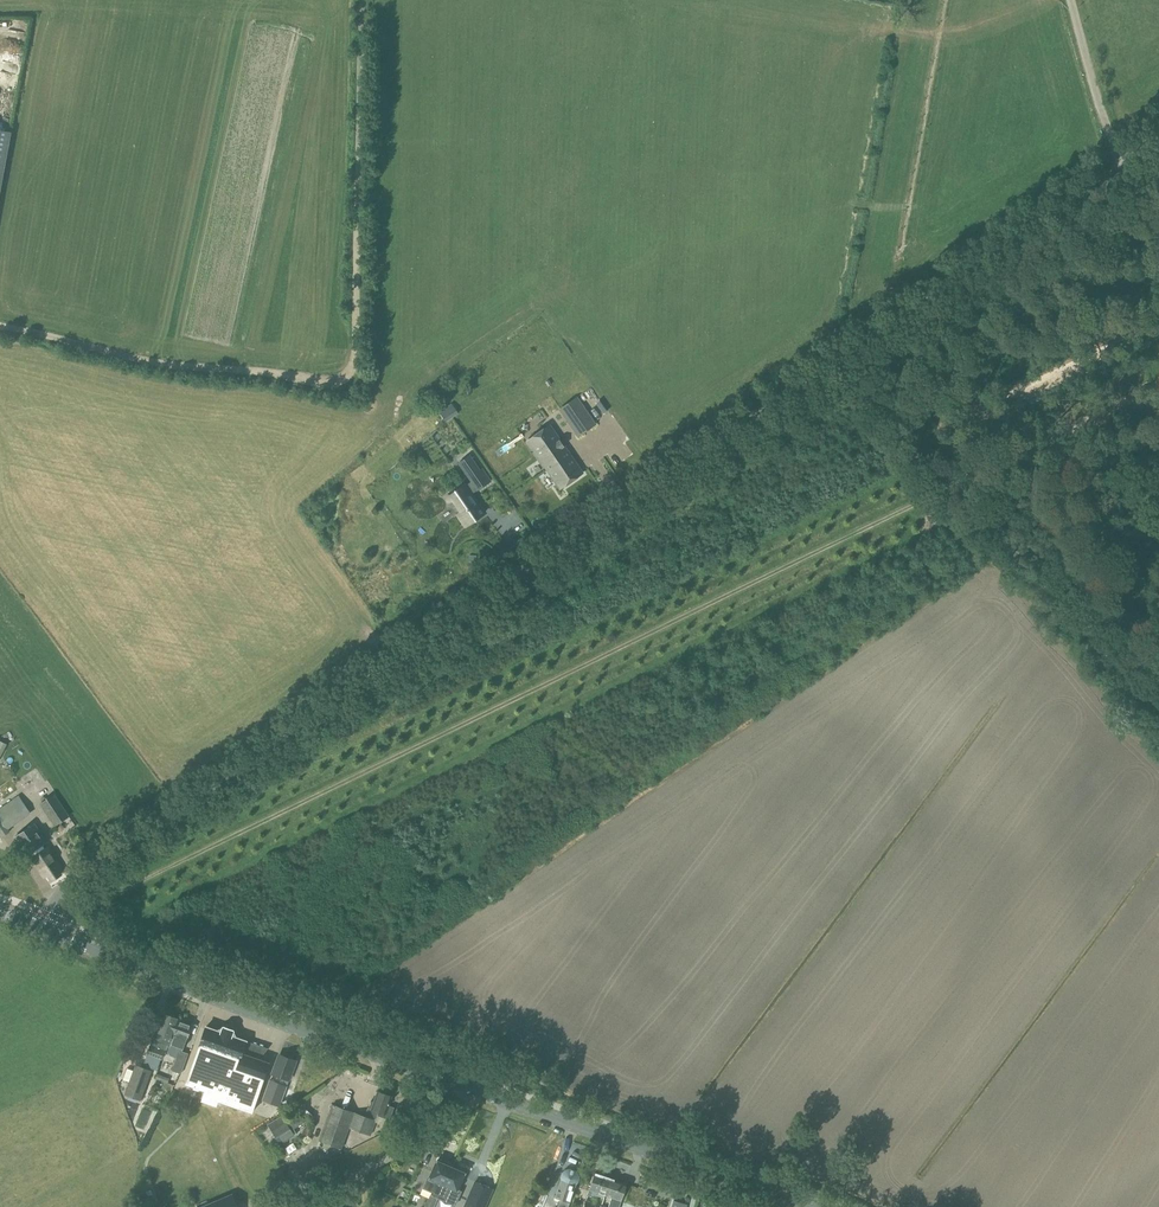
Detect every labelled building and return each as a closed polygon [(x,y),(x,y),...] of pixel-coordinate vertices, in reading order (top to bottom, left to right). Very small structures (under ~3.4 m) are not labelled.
[(17,52),(14,52),(13,62),(26,63),(28,39),(17,38),(17,52)] [(11,126),(19,96),(4,92),(3,97),(0,97),(0,123),(11,126)] [(0,130),(0,178),(8,132),(0,130)] [(577,398),(563,407),(575,425),(573,426),(579,435),(595,424),(577,398)] [(528,440),(561,488),(583,474),(549,425),(528,440)] [(480,470),(470,456),(459,463),(472,482),(468,485),(467,484),(449,496),(460,511),(456,515),(463,526),(485,512),(472,493),(490,481),(482,469),(480,470)] [(437,514),(440,524),(452,521),(449,511),(437,514)] [(40,804),(55,825),(68,816),(54,794),(40,804)] [(2,837),(10,831),(7,827),(28,812),(18,796),(0,808),(0,835),(2,837)] [(33,825),(15,837),(27,855),(31,853),(34,857),(45,849),(42,845),(46,843),(33,825)] [(34,857),(32,858),(45,877),(48,875),(52,880),(60,874),(57,869),(60,867),(47,848),(45,849),(34,857)] [(163,1013),(156,1031),(147,1055),(161,1060),(165,1051),(168,1052),(171,1044),(179,1022),(178,1022),(179,1019),(163,1013)] [(250,1014),(248,1020),(263,1025),(265,1019),(250,1014)] [(182,1051),(192,1024),(180,1020),(180,1019),(179,1019),(178,1022),(179,1022),(171,1044),(168,1052),(170,1055),(176,1058),(172,1071),(181,1074),(188,1053),(182,1051)] [(207,1026),(186,1082),(206,1089),(203,1098),(215,1103),(217,1099),(251,1111),(269,1062),(242,1053),(247,1040),(235,1036),(234,1033),(235,1030),(222,1026),(222,1028),(218,1030),(207,1026)] [(272,1074),(277,1076),(289,1080),(296,1061),(279,1055),(272,1074)] [(162,1059),(160,1071),(171,1073),(174,1061),(162,1059)] [(151,1071),(135,1065),(125,1094),(141,1100),(151,1071)] [(289,1080),(277,1076),(275,1081),(287,1086),(287,1085),(289,1080)] [(287,1086),(275,1081),(270,1079),(263,1100),(279,1107),(287,1086)] [(164,1082),(162,1087),(171,1091),(174,1085),(168,1083),(164,1082)] [(393,1108),(388,1106),(391,1096),(390,1095),(389,1094),(386,1093),(384,1094),(378,1091),(374,1102),(371,1101),(369,1108),(370,1109),(367,1118),(354,1114),(355,1112),(332,1104),(319,1141),(341,1150),(349,1128),(371,1135),(376,1117),(388,1122),(393,1108)] [(280,1144),(297,1134),(294,1129),(289,1122),(284,1114),(267,1124),(280,1144)] [(301,1114),(289,1122),(294,1129),(305,1121),(301,1114)] [(437,1160),(429,1179),(444,1186),(452,1167),(446,1164),(447,1162),(439,1159),(438,1161),(437,1160)] [(465,1173),(464,1172),(465,1170),(458,1167),(457,1169),(452,1167),(444,1186),(449,1188),(457,1191),(465,1173)] [(555,1197),(556,1197),(555,1201),(559,1202),(558,1206),(568,1206),(576,1184),(577,1183),(578,1182),(578,1181),(578,1180),(578,1179),(579,1177),(578,1176),(578,1175),(578,1174),(577,1173),(577,1172),(575,1171),(574,1170),(572,1169),(571,1169),(570,1169),(568,1169),(566,1170),(565,1171),(564,1171),(563,1172),(563,1173),(562,1173),(562,1174),(561,1175),(561,1176),(561,1177),(561,1178),(561,1179),(561,1180),(555,1197)] [(611,1178),(595,1173),(589,1190),(587,1195),(597,1199),(597,1196),(604,1198),(605,1195),(611,1178)] [(608,1206),(619,1206),(621,1201),(626,1184),(611,1178),(605,1195),(612,1197),(608,1206)] [(430,1193),(424,1206),(434,1206),(439,1196),(441,1191),(444,1186),(429,1179),(426,1180),(422,1190),(430,1193)] [(439,1196),(445,1199),(449,1188),(444,1186),(441,1191),(439,1196)] [(464,1206),(484,1206),(486,1202),(470,1194),(464,1206)] [(232,1195),(203,1206),(237,1206),(232,1195)]
